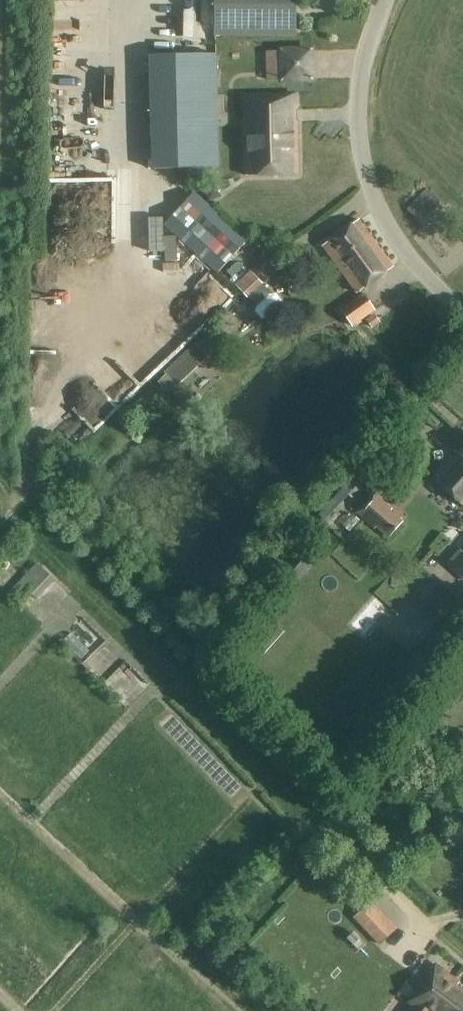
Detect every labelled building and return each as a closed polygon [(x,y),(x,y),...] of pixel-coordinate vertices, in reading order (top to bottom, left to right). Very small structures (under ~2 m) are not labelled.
[(298,0),(215,0),(215,36),(297,37),(298,0)] [(312,46),(263,47),(264,82),(313,81),(312,46)] [(220,168),(218,54),(152,55),(153,169),(220,168)] [(298,92),(241,94),(244,178),(301,176),(298,92)] [(207,197),(216,194),(218,189),(215,182),(203,186),(207,197)] [(425,227),(445,207),(426,189),(406,209),(425,227)] [(194,192),(164,226),(217,274),(247,241),(194,192)] [(323,247),(343,273),(358,294),(395,267),(360,220),(323,247)] [(235,285),(247,298),(262,283),(250,271),(235,285)] [(192,274),(189,283),(211,290),(213,281),(192,274)] [(352,328),(376,311),(363,294),(340,311),(352,328)] [(200,316),(205,308),(187,297),(182,305),(200,316)] [(158,343),(172,328),(153,310),(139,326),(158,343)] [(366,319),(372,328),(381,321),(374,313),(366,319)] [(167,391),(174,384),(177,387),(208,356),(206,354),(214,347),(204,337),(196,345),(194,343),(164,372),(166,374),(158,382),(167,391)] [(147,409),(138,399),(128,409),(137,418),(147,409)] [(433,479),(458,502),(462,506),(462,503),(460,500),(462,496),(462,441),(454,451),(456,453),(433,479)] [(377,526),(390,537),(402,522),(390,511),(392,509),(374,494),(358,512),(375,528),(377,526)] [(314,561),(296,545),(273,571),(291,587),(314,561)] [(17,565),(2,554),(0,556),(0,582),(3,585),(17,565)] [(23,606),(33,595),(37,599),(55,580),(36,563),(8,593),(23,606)] [(379,946),(397,928),(369,900),(352,918),(379,946)] [(458,983),(460,981),(435,963),(406,1003),(411,1007),(408,1010),(462,1010),(462,986),(458,983)]
